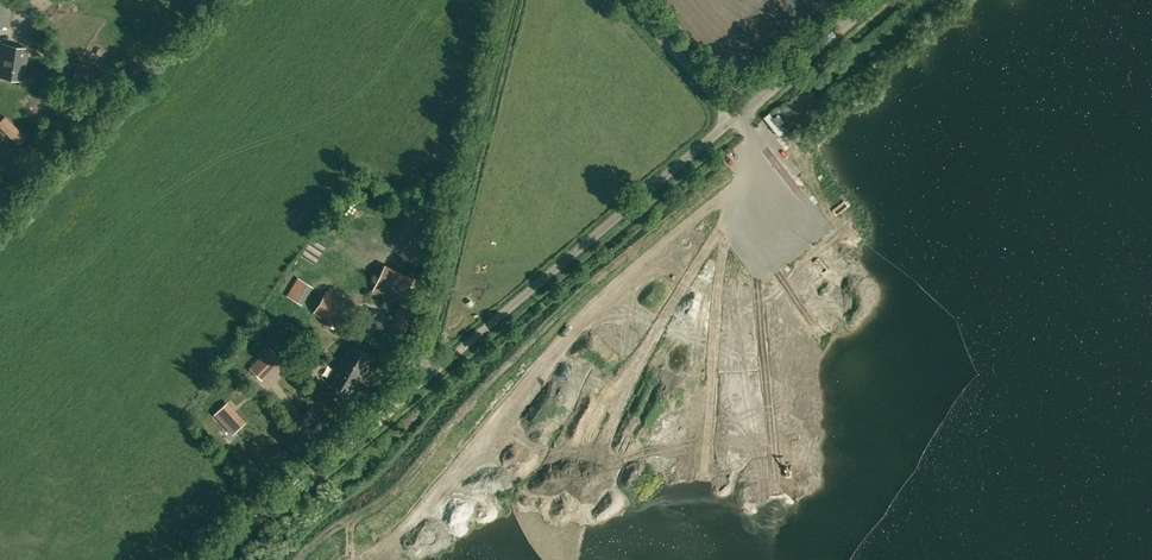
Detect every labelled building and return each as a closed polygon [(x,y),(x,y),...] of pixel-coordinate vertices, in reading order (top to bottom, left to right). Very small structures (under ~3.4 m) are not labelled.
[(9,26),(12,0),(0,0),(0,25),(9,26)] [(28,47),(4,44),(0,74),(0,76),(24,79),(28,47)] [(104,51),(99,48),(96,53),(101,56),(104,51)] [(769,112),(764,116),(779,135),(784,131),(769,112)] [(0,121),(0,127),(18,145),(26,137),(5,116),(0,121)] [(26,146),(19,152),(24,157),(37,145),(32,140),(26,146)] [(401,304),(412,278),(384,265),(372,292),(401,304)] [(290,292),(305,301),(317,283),(301,274),(290,292)] [(339,327),(351,306),(326,292),(314,313),(339,327)] [(402,341),(411,310),(398,306),(389,337),(402,341)] [(374,358),(365,353),(349,344),(337,363),(352,371),(353,369),(364,375),(374,358)] [(260,357),(249,367),(262,380),(272,369),(282,359),(270,347),(260,357)] [(353,394),(364,375),(353,369),(352,371),(337,363),(328,379),(353,394)] [(245,421),(236,412),(224,424),(233,433),(245,421)]
